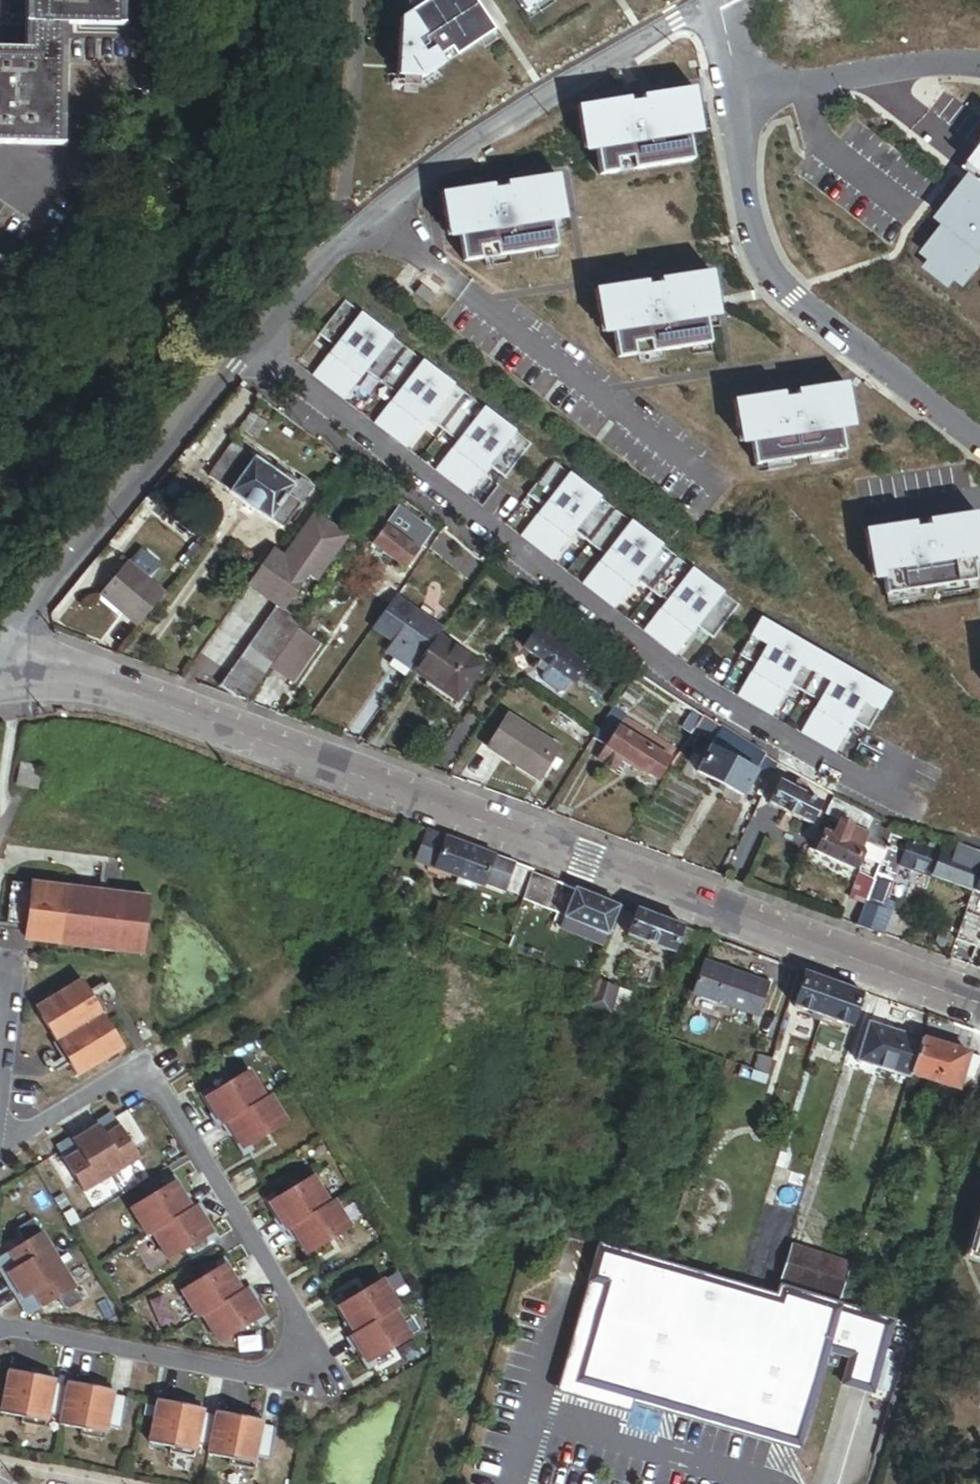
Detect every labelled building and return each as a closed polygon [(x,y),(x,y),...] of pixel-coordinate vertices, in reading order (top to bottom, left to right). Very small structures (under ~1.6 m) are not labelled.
[(123,34),(124,0),(34,0),(33,57),(0,56),(0,151),(61,153),(65,32),(123,34)] [(437,68),(449,61),(454,68),(494,42),(466,0),(445,0),(400,30),(397,81),(422,89),(443,76),(437,68)] [(523,22),(553,2),(552,0),(508,0),(523,22)] [(437,68),(443,76),(454,68),(449,61),(437,68)] [(633,107),(632,102),(580,111),(587,154),(600,151),(604,179),(622,176),(620,164),(636,162),(638,173),(697,163),(693,136),(705,134),(698,91),(646,100),(647,105),(633,107)] [(636,162),(620,164),(622,176),(638,173),(636,162)] [(952,213),(959,218),(927,259),(965,289),(979,269),(979,177),(952,213)] [(468,268),(561,253),(556,225),(553,206),(565,204),(561,181),(443,201),(447,223),(459,221),(463,241),(468,268)] [(621,363),(714,348),(709,320),(706,300),(718,298),(714,275),(597,295),(601,318),(613,316),(616,335),(621,363)] [(426,313),(433,304),(419,293),(412,302),(426,313)] [(320,336),(336,348),(313,377),(329,389),(377,327),(346,303),(320,336)] [(343,401),(366,372),(381,384),(408,351),(377,327),(329,389),(343,401)] [(397,396),(374,425),(390,437),(438,375),(408,351),(381,384),(397,396)] [(404,449),(427,421),(442,432),(469,399),(438,375),(390,437),(404,449)] [(802,400),(788,402),(787,397),(737,405),(742,433),(753,431),(755,444),(760,469),(761,469),(852,454),(848,429),(845,416),(857,414),(853,386),(801,395),(802,400)] [(457,445),(435,473),(450,485),(500,423),(469,399),(442,432),(457,445)] [(465,497),(487,469),(503,481),(530,447),(500,423),(450,485),(465,497)] [(256,462),(260,457),(243,444),(239,449),(256,462)] [(301,485),(300,487),(284,476),(280,481),(278,479),(282,474),(276,469),(272,475),(269,472),(273,467),(260,457),(256,462),(239,449),(236,447),(210,481),(282,537),(314,495),(301,485)] [(583,489),(552,465),(526,498),(542,511),(519,540),(535,551),(583,489)] [(549,563),(572,534),(587,547),(614,513),(583,489),(535,551),(549,563)] [(603,559),(580,587),(596,599),(645,537),(614,513),(587,547),(603,559)] [(864,533),(872,587),(887,588),(890,610),(979,597),(979,517),(932,522),(929,530),(920,531),(919,525),(864,533)] [(310,581),(317,587),(349,543),(322,523),(290,566),(310,581)] [(418,559),(425,550),(414,540),(422,531),(412,523),(405,531),(395,524),(387,533),(418,559)] [(404,576),(418,559),(387,533),(373,550),(404,576)] [(648,594),(675,561),(645,537),(596,599),(611,611),(633,583),(648,594)] [(142,555),(101,602),(138,632),(165,600),(151,587),(163,572),(142,555)] [(285,615),(286,614),(310,581),(290,566),(277,557),(271,565),(263,575),(252,590),(280,612),(285,615)] [(664,606),(641,635),(657,647),(705,585),(675,561),(648,594),(664,606)] [(258,572),(263,575),(271,565),(266,562),(258,572)] [(672,659),(694,630),(710,643),(736,609),(705,585),(657,647),(672,659)] [(438,644),(443,637),(399,604),(377,634),(397,649),(404,654),(398,662),(391,671),(409,684),(413,678),(438,644)] [(238,706),(245,708),(304,627),(286,614),(285,615),(280,612),(220,693),(238,706)] [(758,623),(737,660),(753,669),(735,701),(752,710),(791,642),(758,623)] [(563,701),(569,692),(572,694),(592,666),(542,630),(522,657),(539,669),(547,675),(543,680),(540,685),(541,691),(556,702),(563,701)] [(768,719),(786,688),(801,697),(823,660),(791,642),(752,710),(768,719)] [(464,701),(482,676),(438,644),(413,678),(445,702),(452,692),(464,701)] [(391,657),(398,662),(404,654),(397,649),(391,657)] [(817,706),(798,737),(815,747),(855,679),(823,660),(801,697),(817,706)] [(535,674),(543,680),(547,675),(539,669),(535,674)] [(855,679),(815,747),(832,757),(850,726),(865,735),(887,698),(855,679)] [(445,702),(457,710),(464,701),(452,692),(445,702)] [(607,755),(624,765),(622,767),(640,778),(642,776),(659,787),(676,760),(651,744),(646,753),(618,736),(624,727),(626,724),(614,716),(594,747),(607,755)] [(538,789),(559,758),(512,725),(490,756),(538,789)] [(696,736),(716,748),(721,737),(703,726),(696,736)] [(646,753),(651,744),(624,727),(618,736),(646,753)] [(699,780),(743,804),(759,773),(764,764),(721,737),(716,748),(699,780)] [(616,778),(622,767),(624,765),(607,755),(599,767),(616,778)] [(759,773),(774,781),(778,773),(764,764),(759,773)] [(17,790),(39,791),(40,768),(19,766),(17,790)] [(769,812),(810,834),(822,813),(781,790),(769,812)] [(892,833),(834,807),(826,825),(839,831),(835,839),(828,836),(826,842),(823,841),(814,861),(852,878),(865,850),(882,858),(889,840),(892,833)] [(425,838),(416,863),(422,865),(431,840),(425,838)] [(422,865),(437,871),(446,846),(431,840),(422,865)] [(926,883),(968,897),(979,862),(953,855),(950,863),(889,840),(882,858),(875,874),(885,877),(894,854),(900,857),(898,864),(928,875),(926,883)] [(451,885),(458,887),(470,854),(446,846),(437,871),(434,878),(451,885)] [(482,896),(484,891),(494,863),(470,854),(458,887),(482,896)] [(979,901),(979,861),(979,862),(968,897),(979,901)] [(484,891),(496,896),(506,868),(494,863),(484,891)] [(523,910),(547,917),(556,891),(532,883),(523,910)] [(60,945),(67,889),(35,885),(34,887),(12,884),(8,924),(30,926),(28,941),(60,945)] [(868,890),(853,884),(844,909),(858,915),(860,910),(868,890)] [(449,890),(455,893),(458,887),(451,885),(449,890)] [(83,886),(82,890),(85,891),(84,893),(99,895),(99,897),(105,898),(105,896),(119,898),(120,895),(122,895),(122,890),(83,886)] [(67,889),(60,945),(75,947),(76,947),(76,942),(115,947),(115,951),(116,951),(143,955),(150,899),(122,895),(120,895),(119,898),(105,896),(105,898),(99,897),(99,895),(84,893),(85,891),(82,890),(67,889)] [(561,936),(604,952),(618,916),(575,899),(561,936)] [(855,922),(874,929),(879,918),(860,910),(858,915),(855,922)] [(697,958),(703,943),(637,918),(626,945),(671,962),(676,950),(684,953),(697,958)] [(850,935),(869,943),(874,929),(855,922),(850,935)] [(116,953),(116,951),(115,951),(115,947),(76,942),(76,947),(75,947),(75,948),(116,953)] [(694,967),(697,958),(684,953),(681,962),(694,967)] [(767,993),(703,970),(692,1001),(756,1024),(767,993)] [(822,1024),(834,989),(806,980),(794,1015),(822,1024)] [(78,1077),(124,1049),(103,1014),(99,1016),(88,997),(91,995),(83,981),(36,1009),(57,1044),(61,1041),(73,1061),(69,1063),(78,1077)] [(822,1024),(851,1034),(863,999),(834,989),(822,1024)] [(589,1015),(612,1023),(621,999),(598,991),(589,1015)] [(567,1015),(583,1021),(591,998),(575,992),(567,1015)] [(88,997),(99,1016),(103,1014),(91,995),(88,997)] [(612,1023),(624,1027),(632,1003),(621,999),(612,1023)] [(910,1085),(911,1081),(923,1046),(871,1029),(859,1068),(910,1085)] [(73,1061),(61,1041),(57,1044),(69,1063),(73,1061)] [(958,1097),(963,1082),(970,1062),(923,1046),(911,1081),(958,1097)] [(974,1086),(979,1069),(979,1065),(970,1062),(963,1082),(974,1086)] [(756,1080),(768,1084),(773,1070),(761,1066),(756,1080)] [(251,1146),(288,1124),(270,1095),(266,1098),(249,1071),(213,1093),(205,1098),(215,1114),(222,1126),(227,1123),(234,1135),(243,1151),(251,1146)] [(213,1115),(215,1114),(205,1098),(213,1093),(211,1091),(201,1096),(213,1115)] [(140,1159),(113,1115),(58,1149),(85,1193),(140,1159)] [(243,1151),(234,1135),(231,1136),(243,1155),(253,1149),(251,1146),(243,1151)] [(315,1251),(352,1229),(335,1200),(330,1203),(313,1176),(277,1198),(269,1203),(279,1219),(287,1231),(291,1229),(298,1240),(308,1256),(315,1251)] [(166,1183),(167,1186),(175,1182),(185,1198),(188,1196),(176,1177),(166,1183)] [(214,1234),(204,1218),(196,1206),(192,1209),(185,1198),(175,1182),(167,1186),(131,1209),(148,1237),(153,1234),(170,1261),(206,1239),(214,1234)] [(277,1221),(279,1219),(269,1203),(277,1198),(275,1195),(265,1201),(277,1221)] [(966,1246),(979,1250),(979,1202),(966,1246)] [(214,1234),(206,1239),(208,1242),(218,1236),(206,1217),(204,1218),(214,1234)] [(18,1231),(26,1244),(42,1234),(34,1220),(18,1231)] [(30,1317),(60,1299),(76,1289),(42,1234),(26,1244),(0,1259),(0,1268),(30,1317)] [(308,1256),(298,1240),(296,1241),(307,1260),(317,1254),(315,1251),(308,1256)] [(845,1295),(852,1270),(794,1250),(783,1289),(841,1308),(845,1295)] [(831,1361),(850,1366),(843,1390),(876,1400),(896,1327),(840,1309),(778,1290),(775,1303),(602,1254),(595,1280),(593,1287),(591,1293),(606,1297),(579,1393),(804,1457),(831,1361)] [(216,1266),(218,1269),(226,1264),(236,1280),(238,1279),(226,1260),(216,1266)] [(199,1319),(203,1317),(220,1344),(257,1322),(264,1317),(255,1301),(247,1289),(243,1292),(236,1280),(226,1264),(218,1269),(182,1291),(199,1319)] [(399,1307),(383,1280),(346,1302),(339,1307),(348,1323),(355,1334),(351,1337),(358,1348),(368,1364),(376,1360),(412,1338),(395,1310),(399,1307)] [(76,1289),(60,1299),(68,1312),(84,1302),(76,1289)] [(591,1293),(560,1403),(633,1423),(636,1413),(803,1461),(804,1457),(579,1393),(606,1297),(591,1293)] [(896,1327),(919,1334),(924,1320),(845,1295),(841,1308),(840,1309),(896,1327)] [(346,1324),(348,1323),(339,1307),(346,1302),(345,1299),(335,1305),(346,1324)] [(264,1317),(257,1322),(259,1324),(268,1319),(257,1300),(255,1301),(264,1317)] [(368,1364),(358,1348),(356,1350),(367,1369),(377,1363),(376,1360),(368,1364)] [(33,1370),(32,1376),(54,1380),(55,1374),(33,1370)] [(7,1394),(14,1395),(18,1373),(11,1372),(7,1394)] [(54,1380),(32,1376),(18,1373),(14,1395),(7,1394),(3,1414),(25,1419),(23,1425),(47,1429),(51,1409),(55,1385),(56,1380),(54,1380)] [(93,1381),(91,1387),(113,1391),(114,1385),(93,1381)] [(72,1407),(76,1384),(70,1383),(69,1388),(65,1406),(72,1407)] [(106,1441),(110,1420),(115,1397),(115,1392),(113,1391),(91,1387),(76,1384),(72,1407),(65,1406),(64,1411),(62,1426),(83,1430),(82,1436),(106,1441)] [(55,1385),(51,1409),(64,1411),(65,1406),(69,1388),(55,1385)] [(115,1397),(110,1420),(124,1423),(129,1399),(115,1397)] [(182,1398),(181,1405),(202,1409),(204,1403),(182,1398)] [(162,1424),(166,1402),(159,1400),(155,1423),(162,1424)] [(204,1414),(205,1409),(202,1409),(181,1405),(166,1402),(162,1424),(155,1423),(151,1443),(173,1447),(171,1453),(195,1458),(199,1438),(204,1414)] [(241,1410),(240,1416),(261,1420),(262,1414),(241,1410)] [(221,1436),(225,1413),(218,1412),(217,1416),(214,1435),(221,1436)] [(254,1470),(258,1449),(263,1425),(264,1421),(261,1420),(240,1416),(225,1413),(221,1436),(214,1435),(213,1440),(210,1455),(232,1459),(231,1465),(254,1470)] [(204,1414),(199,1438),(213,1440),(214,1435),(217,1416),(204,1414)] [(263,1425),(258,1449),(273,1452),(277,1428),(263,1425)]
